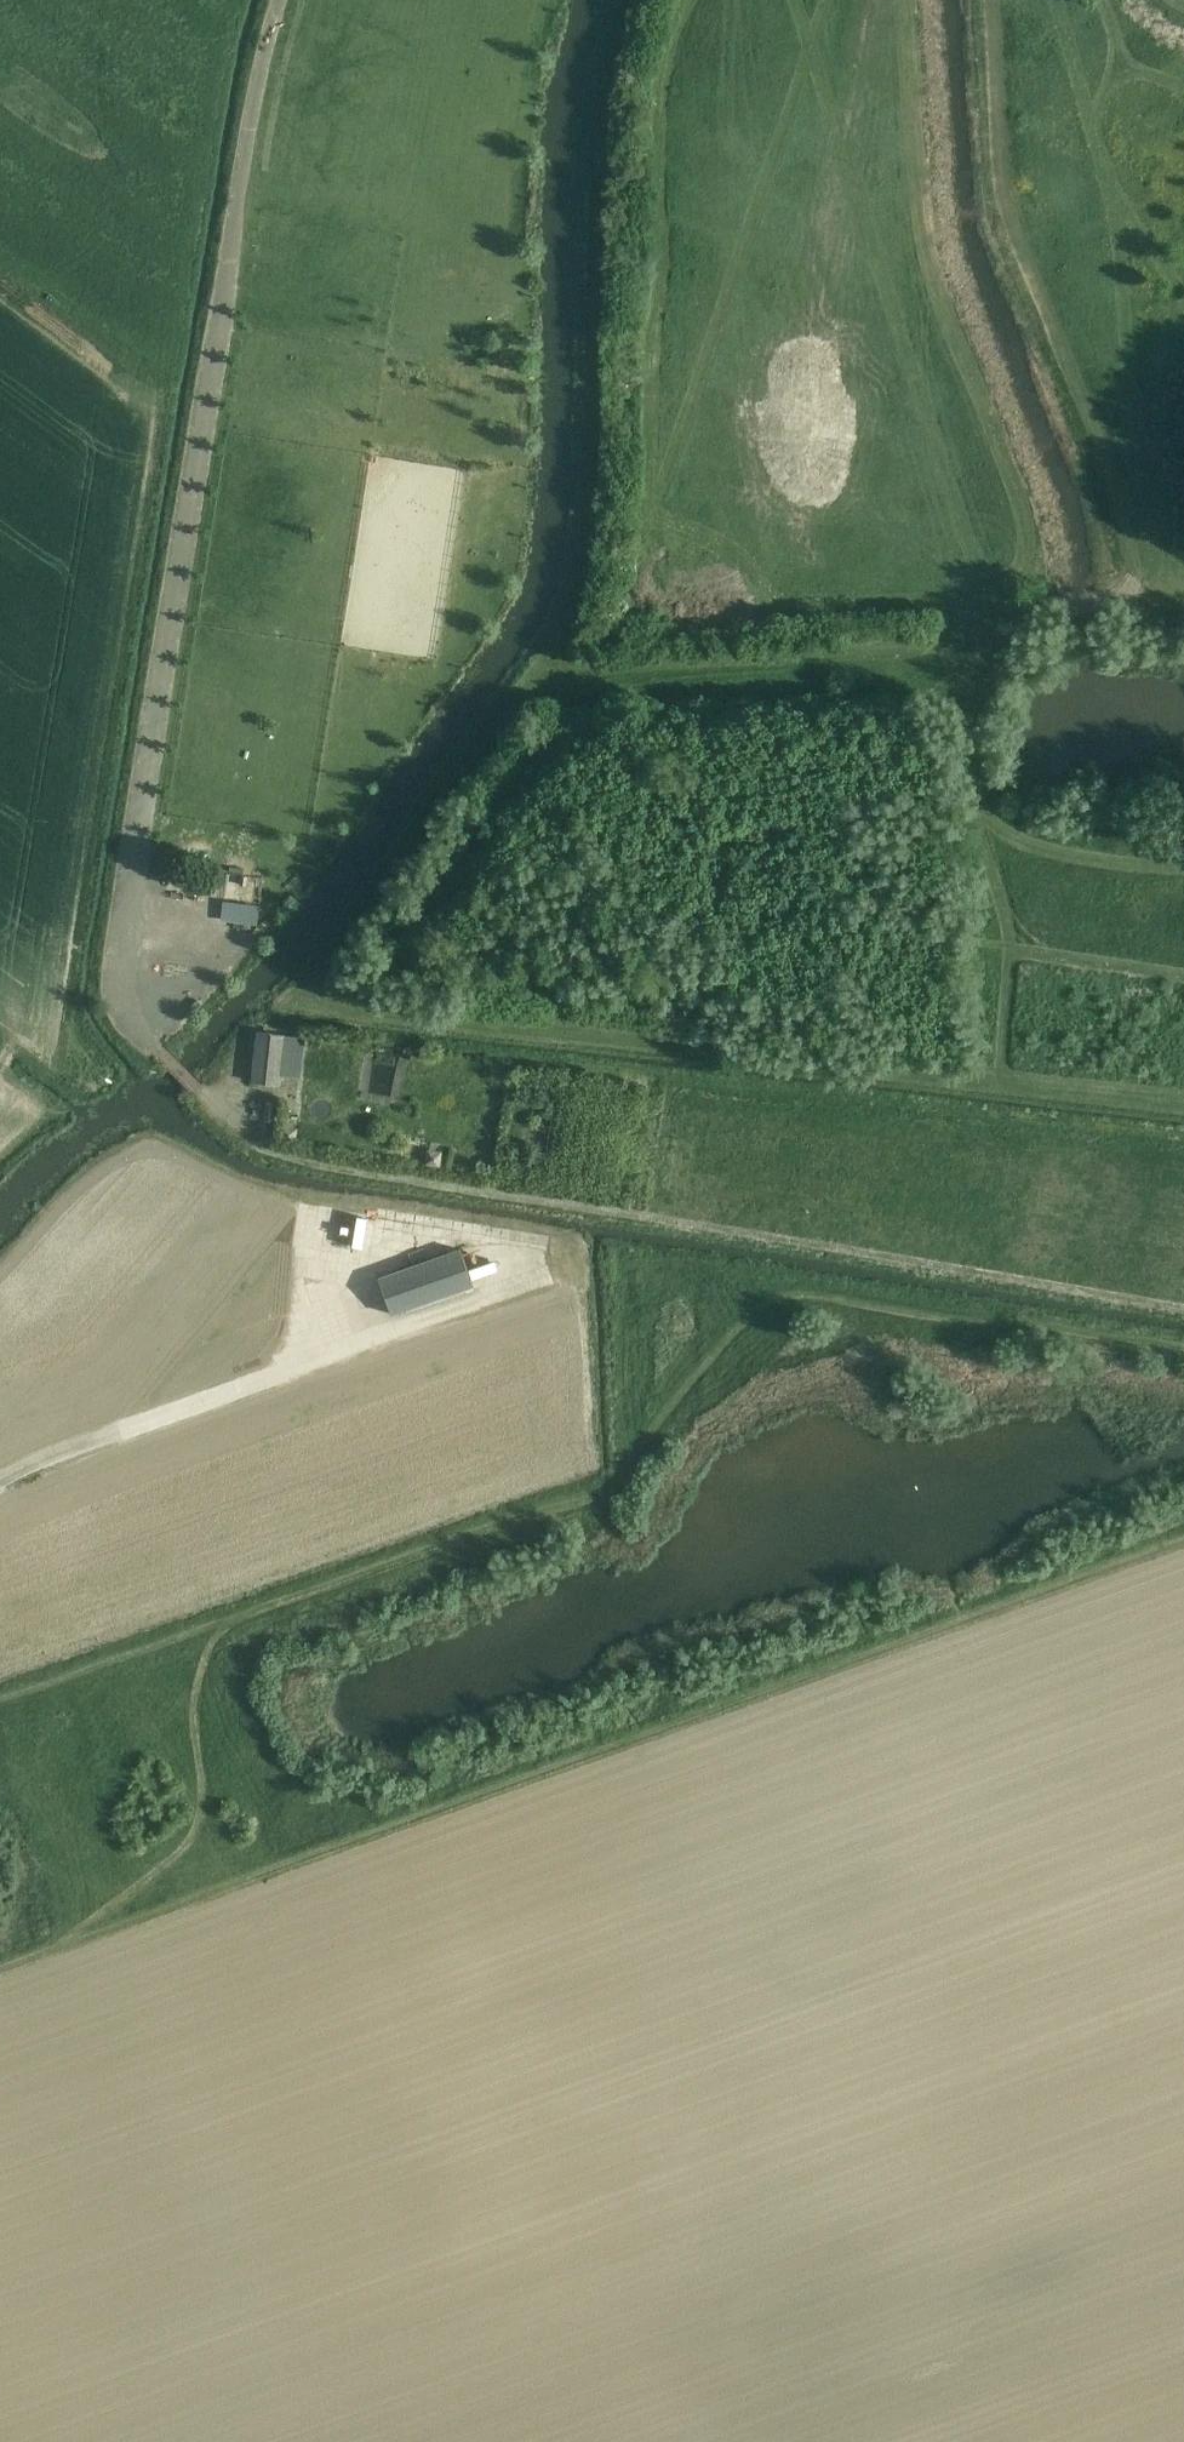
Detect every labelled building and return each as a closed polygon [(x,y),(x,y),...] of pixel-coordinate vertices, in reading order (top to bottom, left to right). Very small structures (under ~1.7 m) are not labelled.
[(229,900),(226,924),(253,927),(256,903),(229,900)] [(300,1077),(305,1037),(257,1031),(252,1080),(280,1084),(281,1079),(291,1080),(291,1076),(300,1077)] [(425,1151),(424,1164),(439,1165),(441,1152),(425,1151)] [(462,1254),(460,1248),(378,1277),(391,1313),(472,1285),(466,1268),(478,1264),(473,1251),(462,1254)]
